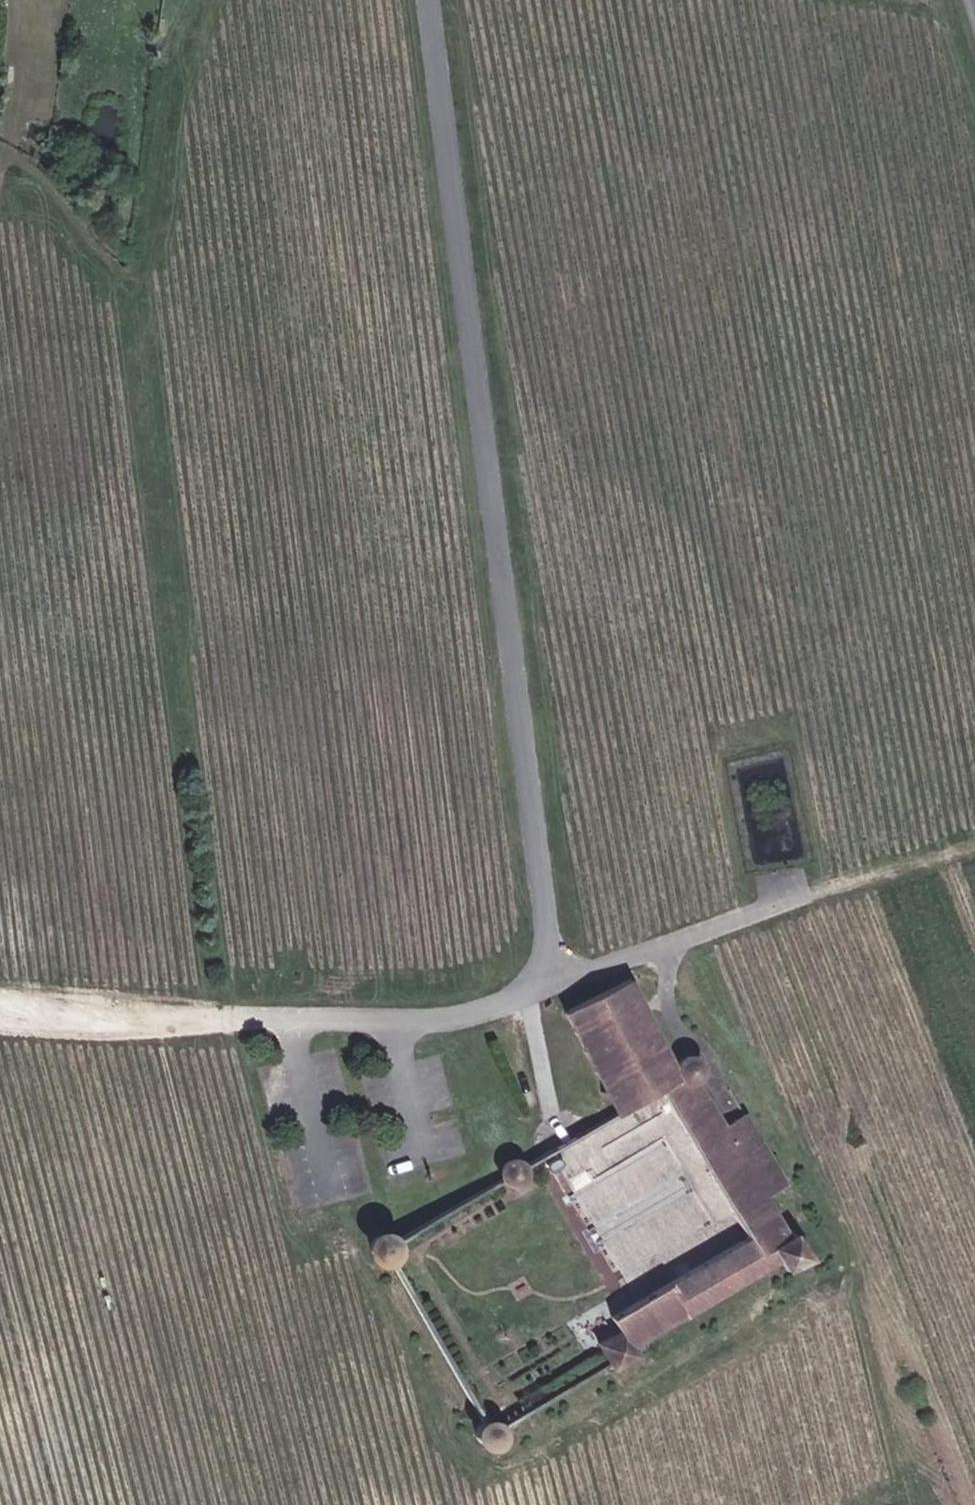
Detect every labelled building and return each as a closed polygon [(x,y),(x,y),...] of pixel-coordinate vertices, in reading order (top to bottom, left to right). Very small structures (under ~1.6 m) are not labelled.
[(617,1344),(626,1360),(631,1369),(644,1363),(656,1349),(664,1344),(812,1265),(809,1260),(787,1218),(750,1149),(712,1079),(715,1074),(718,1067),(714,1058),(707,1055),(693,1059),(688,1056),(647,980),(622,993),(602,1004),(580,1015),(628,1107),(678,1081),(764,1244),(633,1317),(640,1332),(617,1344)] [(774,1136),(750,1149),(787,1218),(811,1205),(774,1136)] [(540,1167),(531,1162),(528,1161),(525,1162),(518,1167),(516,1171),(516,1177),(518,1183),(522,1186),(531,1188),(535,1187),(538,1184),(542,1178),(542,1175),(540,1167)] [(403,1266),(409,1258),(409,1256),(408,1249),(406,1246),(404,1243),(397,1241),(388,1243),(384,1246),(382,1252),(383,1261),(386,1264),(392,1267),(396,1268),(403,1266)] [(809,1260),(812,1265),(818,1275),(834,1267),(825,1251),(809,1260)] [(496,1440),(504,1438),(508,1437),(512,1430),(512,1424),(509,1418),(504,1414),(494,1413),(487,1419),(486,1422),(486,1432),(491,1438),(496,1440)]
